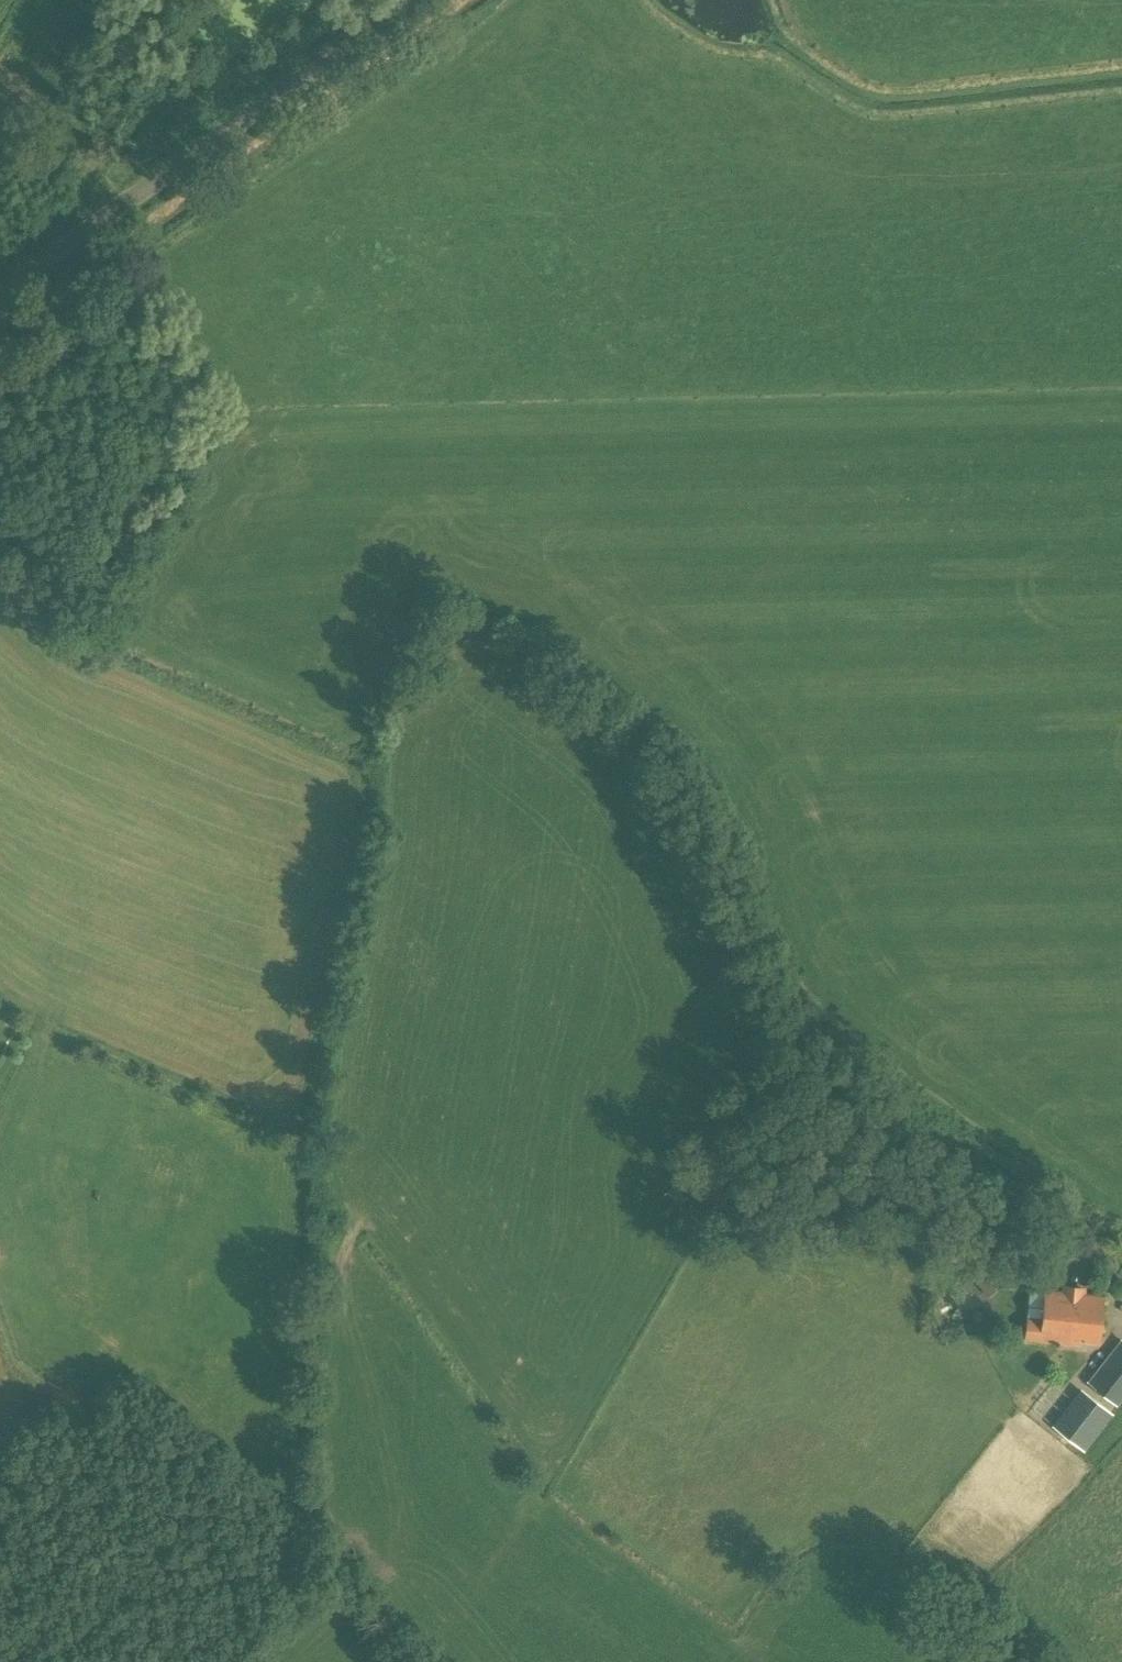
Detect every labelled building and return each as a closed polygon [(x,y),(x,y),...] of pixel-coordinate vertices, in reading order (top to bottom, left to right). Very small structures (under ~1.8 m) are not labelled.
[(937,1250),(941,1248),(944,1253),(956,1246),(949,1233),(933,1243),(937,1250)] [(1024,1337),(1041,1339),(1079,1343),(1080,1340),(1099,1342),(1104,1295),(1085,1293),(1086,1286),(1062,1284),(1061,1291),(1046,1289),(1043,1317),(1026,1315),(1024,1337)] [(1091,1383),(1118,1404),(1121,1399),(1121,1339),(1121,1338),(1088,1381),(1091,1383)] [(1114,1412),(1083,1388),(1081,1387),(1071,1399),(1051,1425),(1084,1451),(1114,1412)]
